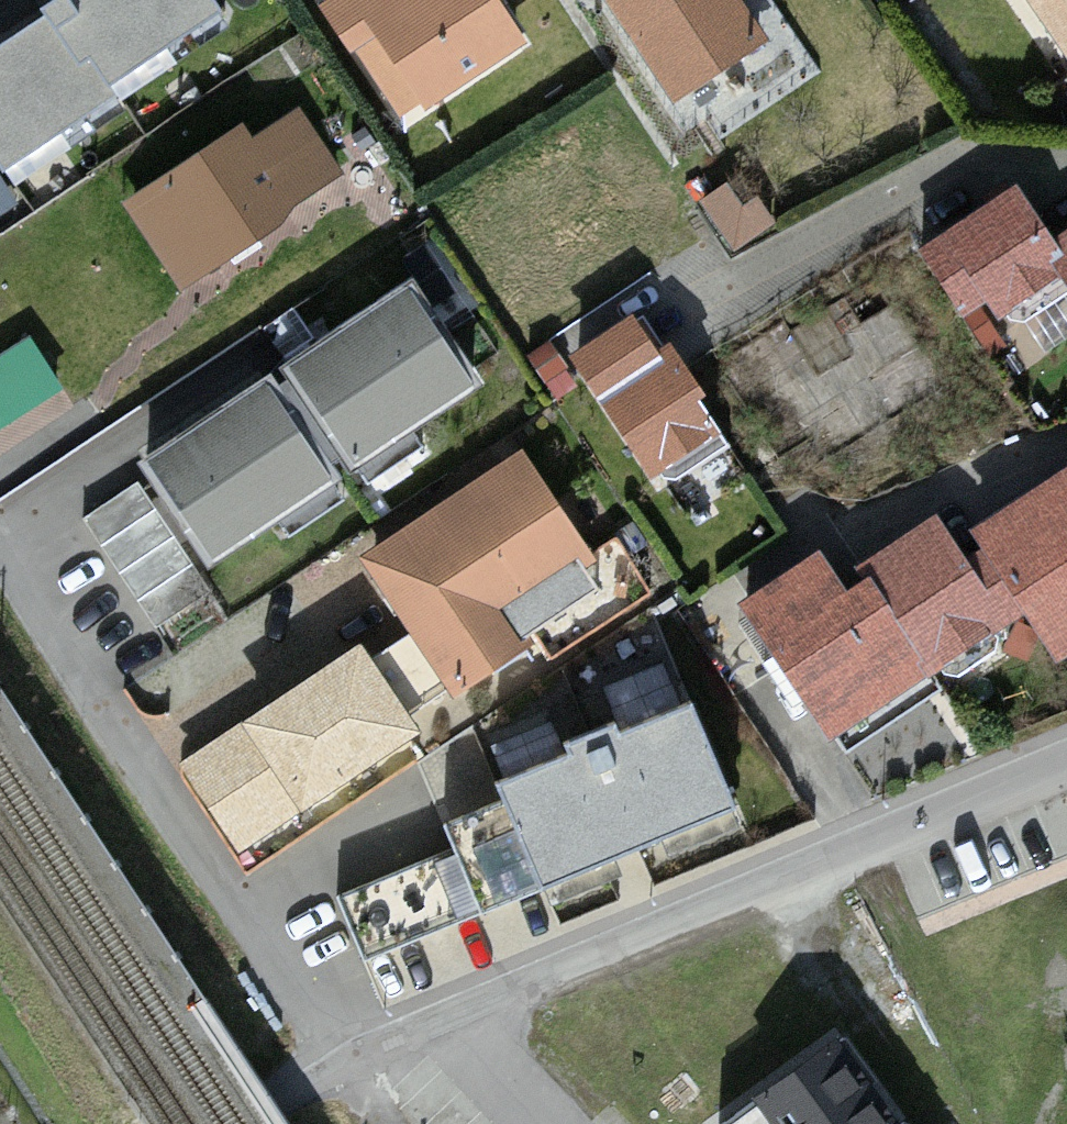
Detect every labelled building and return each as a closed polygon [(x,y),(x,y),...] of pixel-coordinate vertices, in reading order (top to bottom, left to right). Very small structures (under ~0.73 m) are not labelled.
[(0,45),(0,165),(5,172),(122,95),(117,87),(229,10),(222,0),(56,0),(41,9),(45,15),(0,45)] [(319,11),(351,62),(379,45),(426,119),(530,53),(496,0),(337,0),(319,11)] [(677,112),(773,51),(740,0),(606,0),(677,112)] [(1066,57),(1066,0),(1029,0),(1066,57)] [(249,129),(122,209),(174,293),(343,187),(299,117),(258,143),(249,129)] [(0,172),(0,220),(22,206),(0,172)] [(745,180),(704,208),(741,260),(781,232),(745,180)] [(921,254),(998,373),(1066,328),(1066,287),(1056,270),(1066,263),(1066,253),(1058,238),(1025,188),(921,254)] [(1058,238),(1066,253),(1066,232),(1058,238)] [(1056,270),(1066,287),(1066,263),(1056,270)] [(272,381),(143,463),(210,569),(337,488),(327,472),(342,462),(350,475),(483,391),(418,290),(288,372),(296,385),(280,395),(272,381)] [(636,320),(572,361),(652,485),(729,436),(672,347),(659,355),(636,320)] [(0,364),(0,431),(60,395),(30,346),(0,364)] [(569,392),(545,352),(525,363),(548,404),(569,392)] [(527,460),(359,560),(405,637),(374,656),(417,726),(521,664),(496,622),(590,566),(527,460)] [(1030,622),(1060,670),(1066,666),(1066,470),(972,528),(985,550),(1030,622)] [(141,471),(85,505),(138,593),(195,558),(141,471)] [(872,584),(933,682),(1030,622),(985,550),(968,560),(942,519),(860,570),(870,585),(872,584)] [(828,556),(746,606),(832,744),(933,682),(872,584),(870,585),(853,596),(828,556)] [(756,839),(703,697),(629,725),(626,716),(561,740),(566,753),(491,781),(543,919),(756,839)] [(444,861),(336,905),(360,965),(469,921),(444,861)] [(842,1043),(750,1106),(763,1123),(899,1123),(842,1043)]
